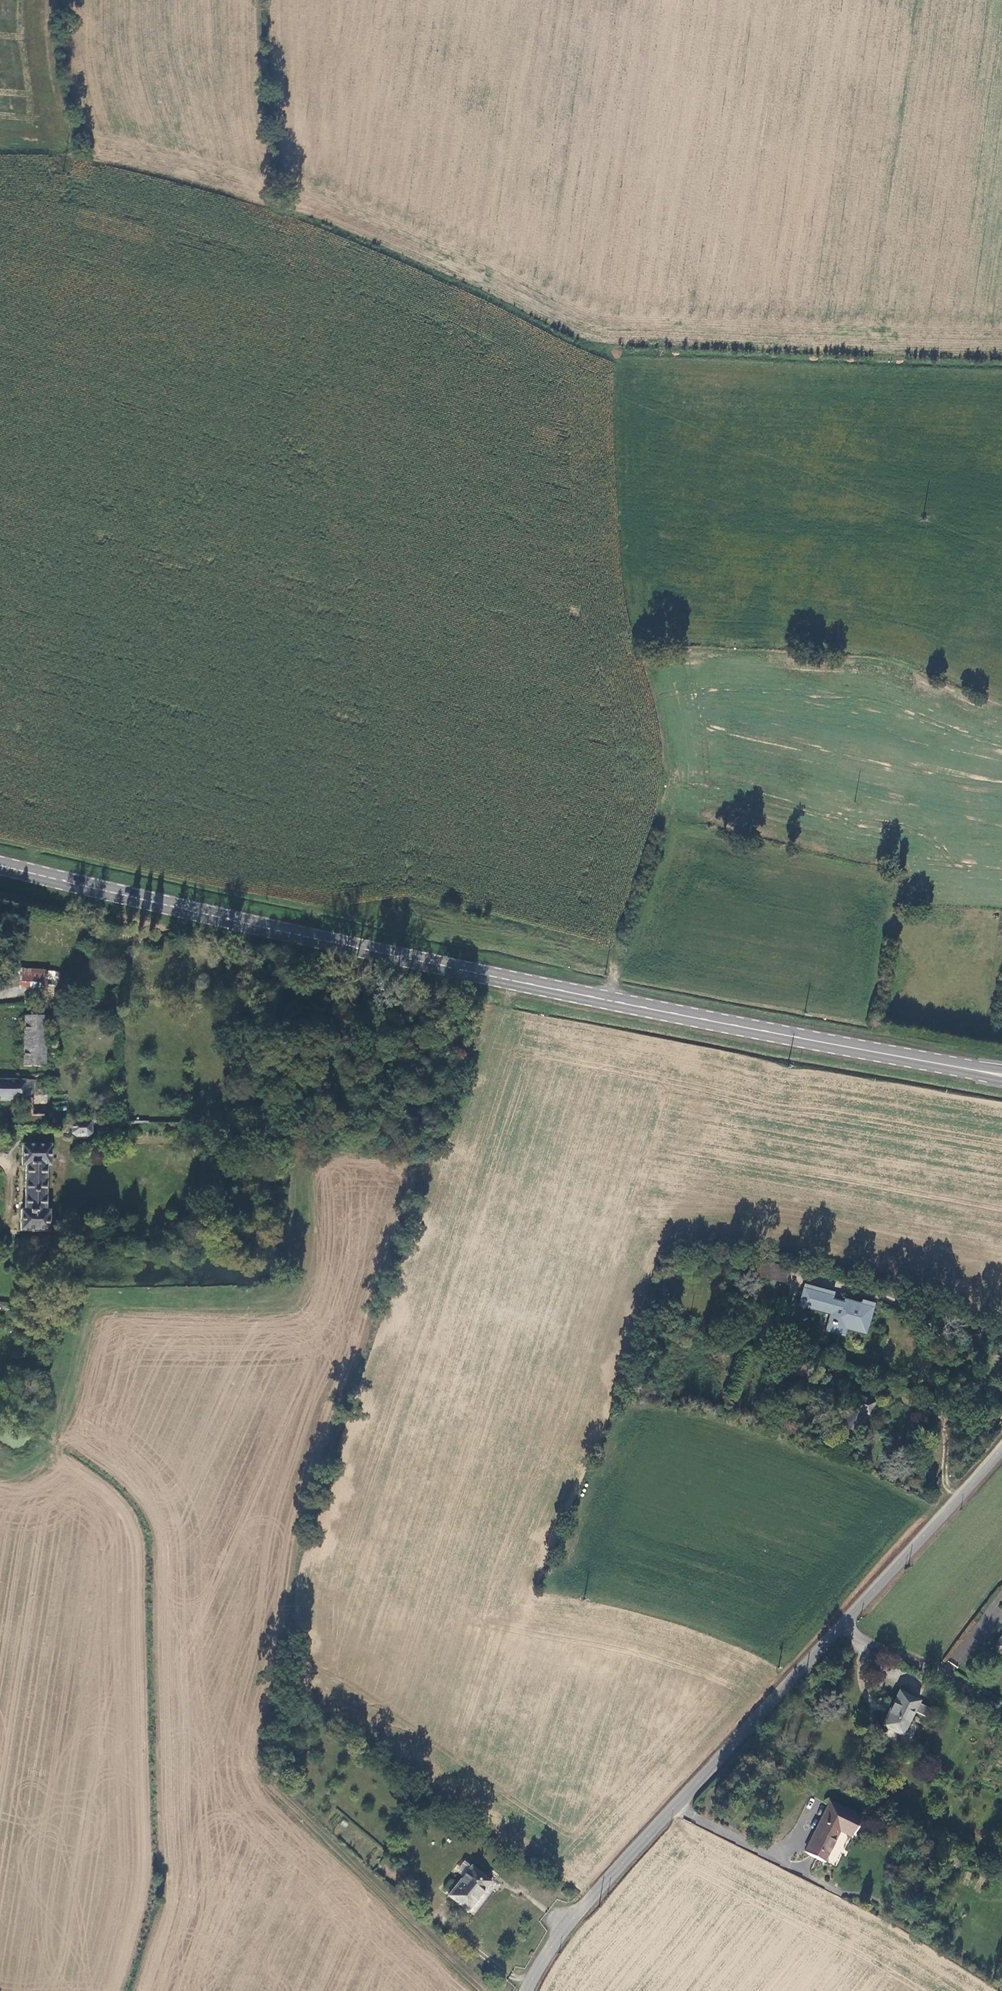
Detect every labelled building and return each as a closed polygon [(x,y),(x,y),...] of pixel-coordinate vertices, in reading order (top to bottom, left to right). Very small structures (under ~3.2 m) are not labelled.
[(59,988),(60,972),(47,971),(47,969),(19,967),(18,987),(45,989),(46,987),(59,988)] [(45,1066),(45,1015),(23,1014),(22,1066),(45,1066)] [(24,1102),(24,1125),(44,1125),(45,1097),(28,1097),(28,1094),(35,1094),(35,1080),(27,1080),(27,1078),(0,1078),(0,1102),(24,1102)] [(59,1133),(70,1133),(75,1137),(87,1137),(93,1133),(93,1120),(70,1120),(70,1124),(59,1124),(59,1133)] [(19,1208),(19,1231),(48,1232),(49,1209),(44,1209),(46,1166),(50,1166),(50,1144),(20,1143),(20,1164),(24,1164),(22,1208),(19,1208)] [(788,1272),(755,1266),(752,1281),(784,1288),(788,1272)] [(825,1336),(838,1340),(840,1332),(863,1337),(871,1307),(862,1305),(861,1308),(846,1303),(845,1307),(832,1303),(834,1297),(805,1289),(800,1309),(830,1318),(825,1336)] [(875,1405),(852,1394),(837,1427),(858,1436),(866,1418),(870,1419),(875,1405)] [(918,1703),(898,1693),(881,1727),(900,1738),(918,1703)] [(858,1820),(827,1804),(801,1855),(820,1864),(836,1833),(848,1839),(858,1820)] [(469,1868),(463,1862),(456,1871),(458,1873),(457,1875),(461,1878),(469,1868)] [(480,1876),(469,1868),(461,1878),(446,1897),(466,1912),(486,1886),(478,1880),(480,1876)]
